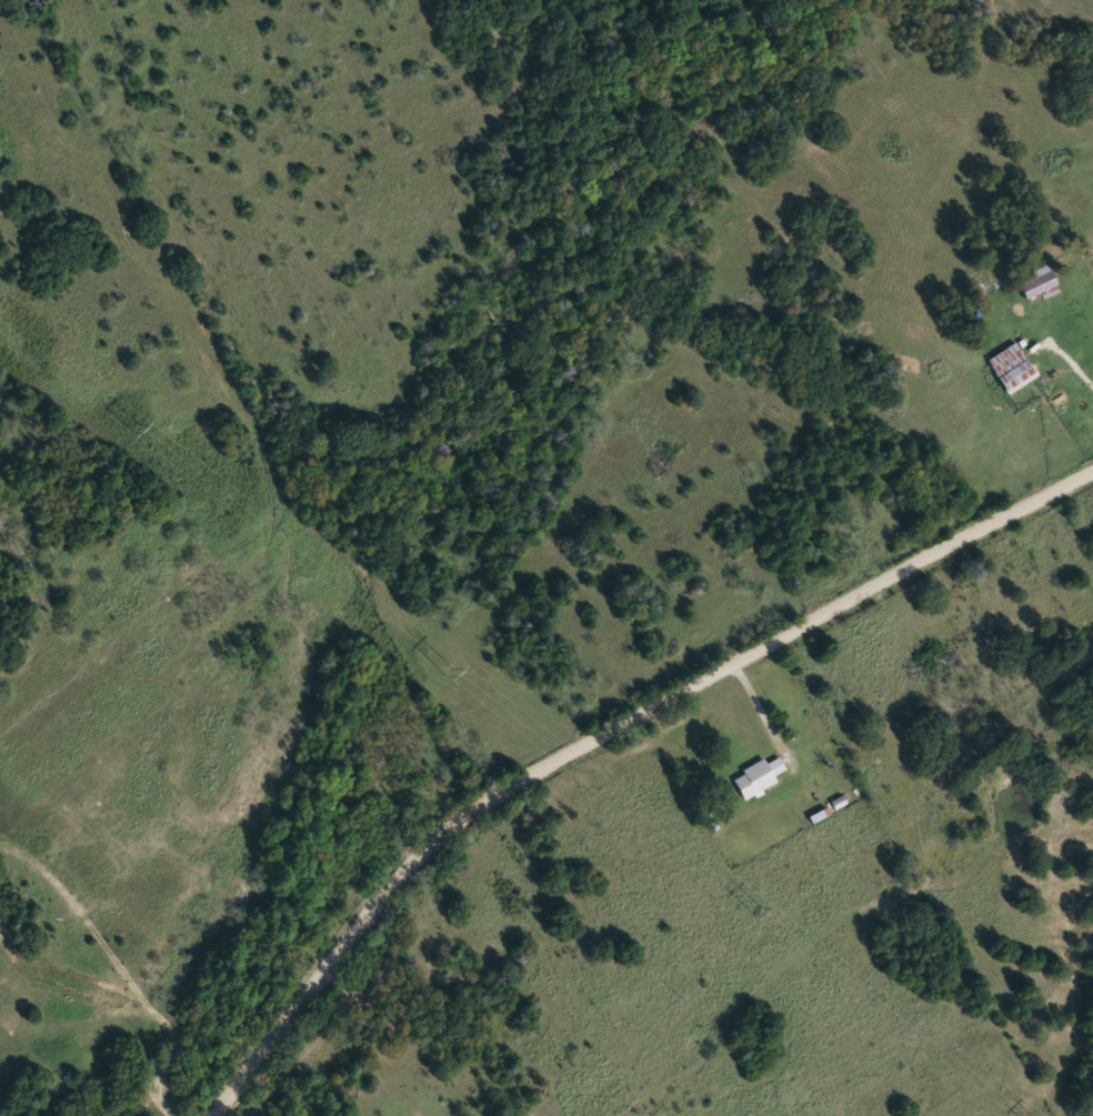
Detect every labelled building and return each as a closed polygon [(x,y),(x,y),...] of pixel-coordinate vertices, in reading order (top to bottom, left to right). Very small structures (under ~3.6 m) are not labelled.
[(1036,283),(1059,272),(1065,285),(1043,298),(1036,283)] [(780,780),(745,798),(733,776),(765,758),(769,763),(780,756),(786,768),(776,774),(780,780)]
